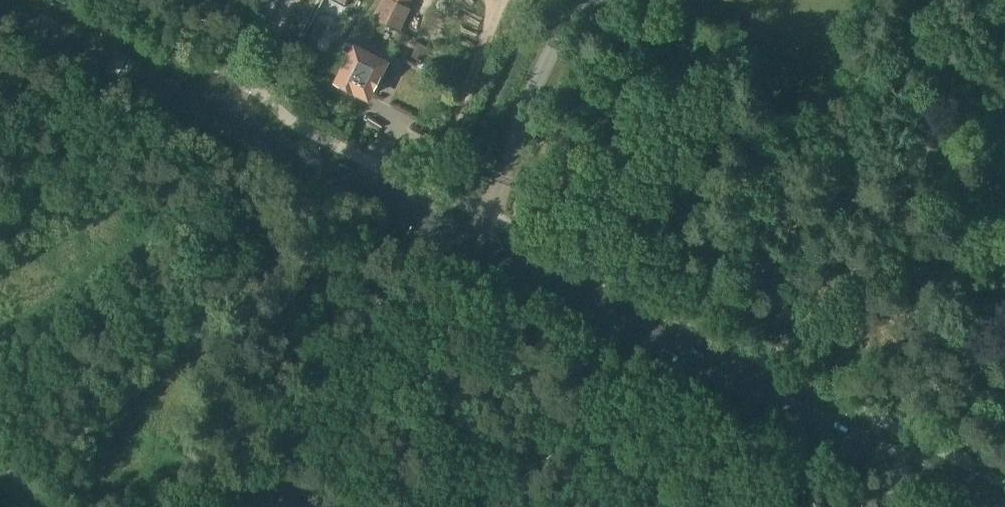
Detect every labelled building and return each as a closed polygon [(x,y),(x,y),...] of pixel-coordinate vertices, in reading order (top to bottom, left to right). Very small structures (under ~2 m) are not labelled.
[(374,17),(399,29),(413,0),(383,0),(374,17)] [(350,55),(337,81),(368,96),(381,70),(385,62),(364,51),(366,47),(357,43),(355,47),(346,43),(342,51),(350,55)] [(246,214),(240,225),(255,233),(261,222),(246,214)]
